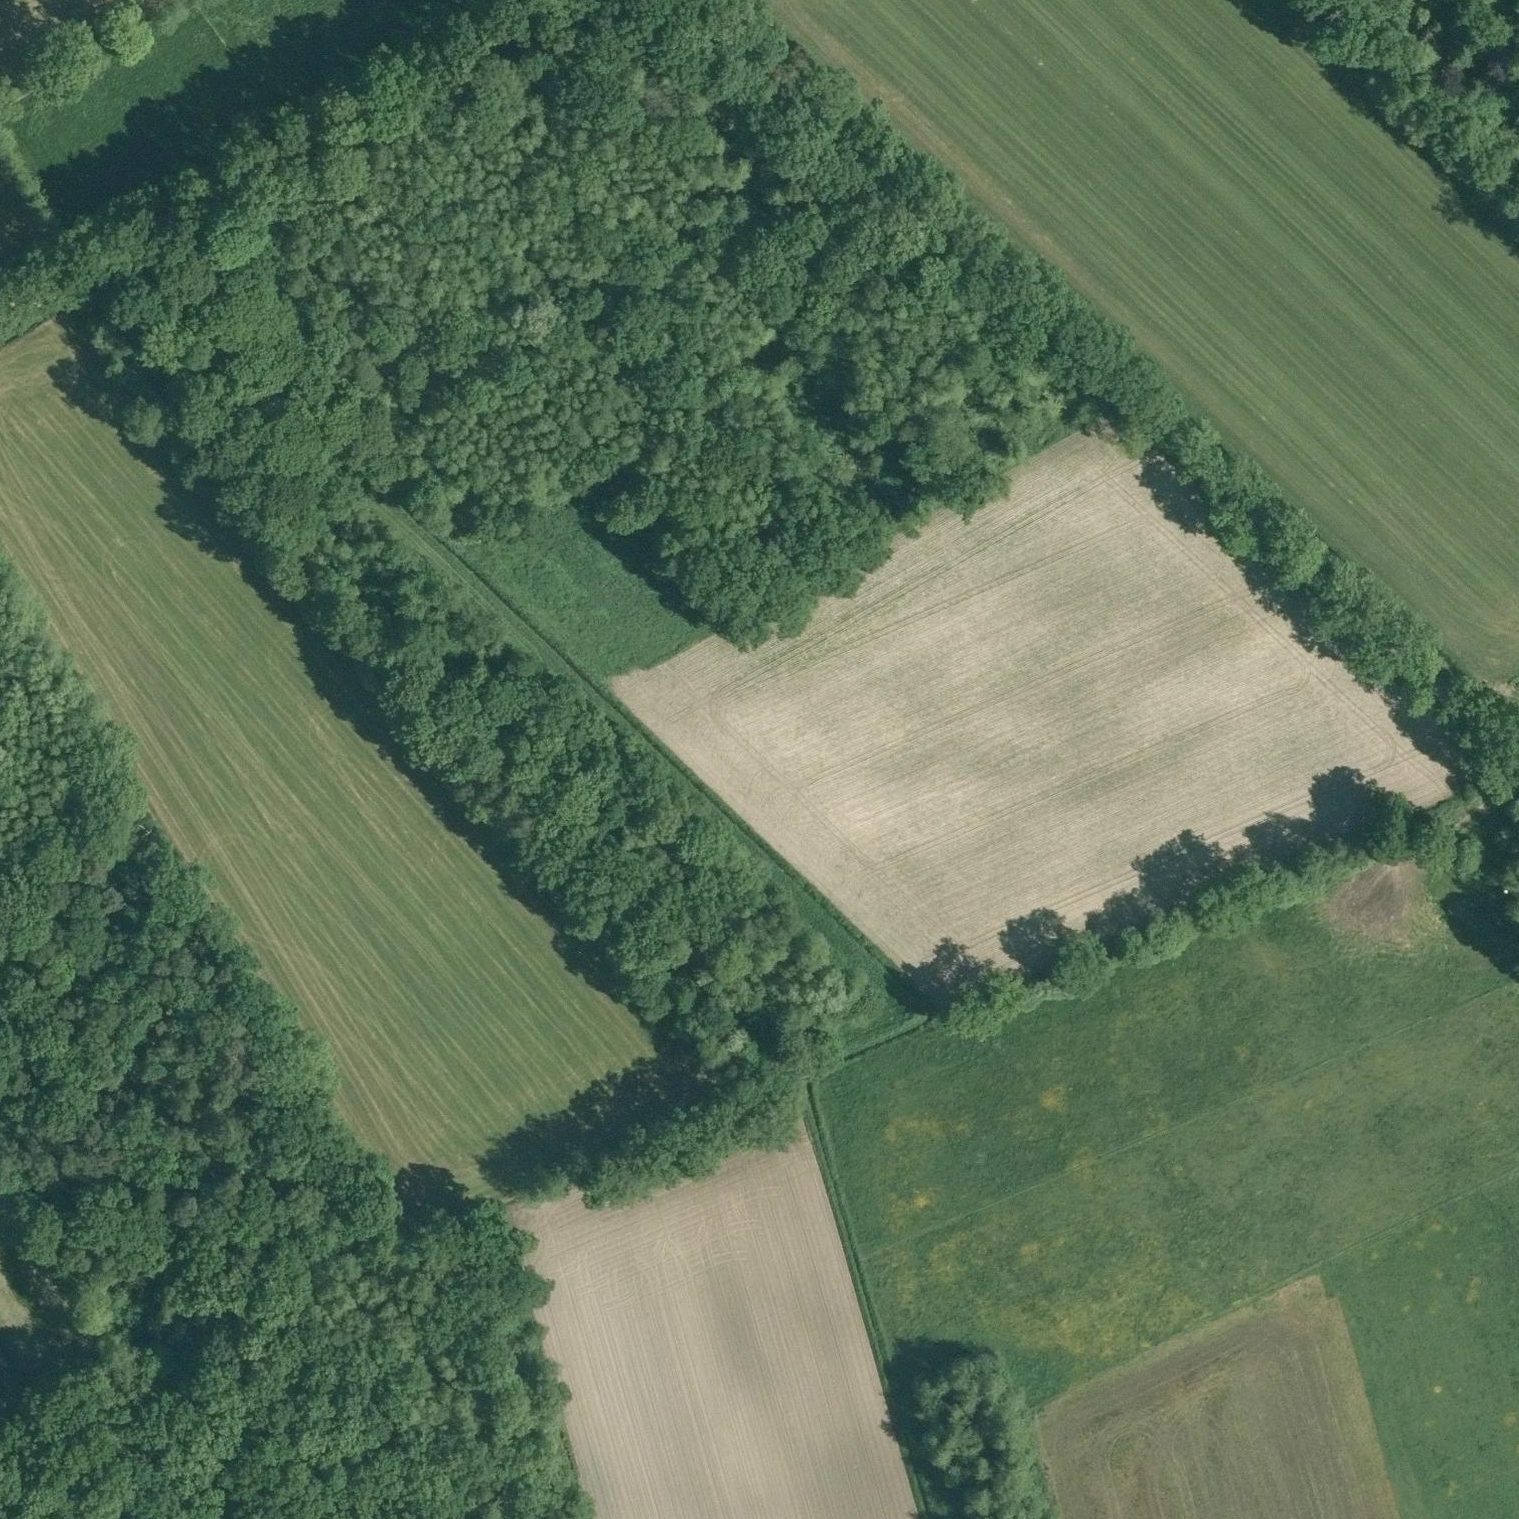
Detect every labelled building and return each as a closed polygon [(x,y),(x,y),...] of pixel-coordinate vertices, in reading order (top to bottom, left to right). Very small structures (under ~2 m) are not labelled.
[(1495,90),(1504,77),(1487,66),(1479,79),(1495,90)]
